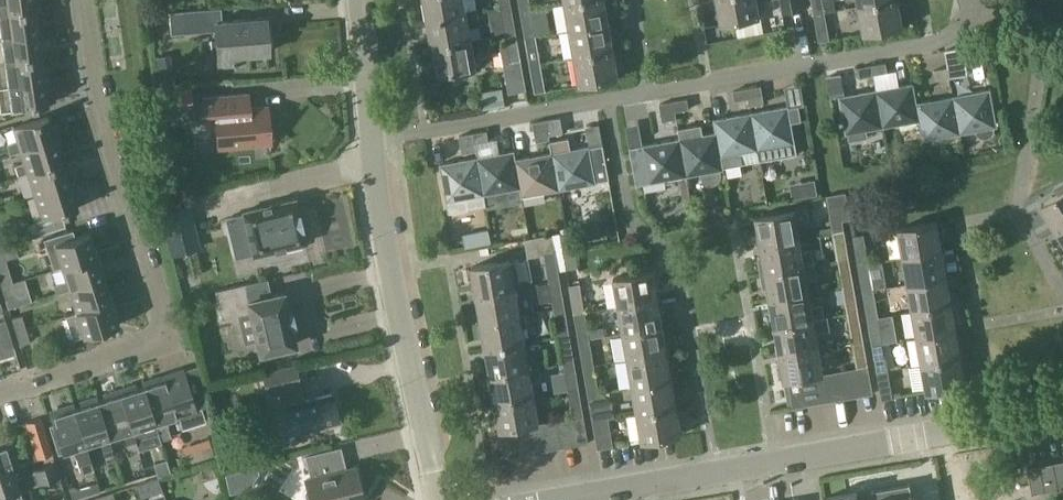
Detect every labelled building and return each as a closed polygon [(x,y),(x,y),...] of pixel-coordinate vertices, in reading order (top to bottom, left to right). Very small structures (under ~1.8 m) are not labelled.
[(35,10),(33,0),(0,0),(0,15),(35,10)] [(467,12),(464,0),(425,0),(428,20),(467,12)] [(531,8),(530,0),(519,0),(521,10),(531,8)] [(609,21),(605,0),(577,0),(566,2),(570,28),(609,21)] [(758,1),(762,0),(718,0),(722,23),(760,16),(758,1)] [(803,0),(780,0),(782,13),(805,9),(803,0)] [(825,12),(823,0),(812,0),(814,14),(825,12)] [(859,6),(864,33),(903,26),(898,0),(891,0),(859,6)] [(505,32),(516,30),(511,4),(501,6),(505,32)] [(525,36),(536,34),(531,8),(521,10),(525,36)] [(169,12),(171,34),(184,33),(184,28),(209,26),(208,9),(169,12)] [(38,33),(35,10),(0,15),(0,30),(1,38),(38,33)] [(433,46),(471,38),(467,12),(428,20),(433,46)] [(825,12),(814,14),(819,41),(830,39),(825,12)] [(215,21),(218,64),(243,63),(243,54),(268,52),(268,45),(272,45),(271,26),(266,26),(265,18),(215,21)] [(575,56),(614,49),(609,21),(570,28),(575,56)] [(504,62),(521,59),(516,30),(505,32),(507,44),(501,45),(504,62)] [(41,56),(38,33),(1,38),(0,39),(0,62),(41,56)] [(530,64),(541,62),(536,34),(525,36),(530,64)] [(471,38),(433,46),(438,74),(476,67),(471,38)] [(945,50),(948,67),(949,77),(968,74),(963,47),(945,50)] [(614,49),(575,56),(580,84),(619,77),(614,49)] [(44,80),(41,56),(0,62),(0,86),(44,80)] [(521,59),(504,62),(509,93),(527,90),(521,59)] [(541,62),(530,64),(535,92),(546,90),(541,62)] [(886,62),(872,64),(874,75),(888,72),(886,62)] [(858,67),(860,77),(874,75),(872,64),(858,67)] [(936,79),(949,77),(948,67),(934,69),(936,79)] [(44,80),(0,86),(0,96),(2,111),(48,105),(46,94),(52,93),(50,79),(44,80)] [(900,85),(877,89),(883,127),(919,120),(916,102),(917,101),(914,82),(900,85)] [(759,85),(745,88),(747,98),(748,105),(762,103),(759,85)] [(191,87),(164,90),(166,107),(193,105),(191,87)] [(745,88),(731,90),(733,100),(747,98),(745,88)] [(990,88),(953,95),(960,133),(976,130),(978,135),(982,138),(987,138),(992,135),(994,131),(994,127),(997,126),(991,88),(990,88)] [(876,89),(839,96),(846,133),(848,133),(849,140),(868,137),(867,129),(883,127),(877,89),(876,89)] [(267,106),(252,108),(251,92),(203,97),(206,125),(216,124),(218,147),(270,143),(267,106)] [(917,101),(916,102),(919,120),(923,140),(960,133),(953,95),(917,101)] [(674,101),(676,111),(689,108),(687,98),(674,101)] [(677,119),(676,111),(674,101),(660,103),(663,121),(677,119)] [(788,105),(750,112),(757,149),(759,163),(798,156),(792,122),(802,120),(799,105),(789,107),(788,105)] [(715,118),(724,168),(743,165),(740,153),(757,149),(750,112),(715,118)] [(11,154),(21,151),(56,140),(62,138),(57,124),(51,125),(49,116),(13,127),(17,141),(7,144),(11,154)] [(547,119),(549,130),(550,137),(564,135),(560,117),(547,119)] [(678,128),(680,138),(687,175),(700,173),(702,180),(708,185),(715,185),(721,181),(722,176),(722,169),(724,168),(715,118),(714,118),(716,131),(699,134),(697,125),(678,128)] [(550,139),(550,137),(549,130),(547,119),(533,121),(537,141),(550,139)] [(591,125),(578,127),(581,144),(594,142),(591,125)] [(473,132),(475,143),(489,140),(487,130),(473,132)] [(462,145),(475,143),(473,132),(460,135),(462,145)] [(551,140),(553,152),(559,189),(597,183),(596,181),(610,178),(604,144),(590,147),(590,145),(572,148),(570,137),(551,140)] [(680,138),(630,147),(637,184),(687,175),(680,138)] [(18,175),(27,173),(63,162),(56,140),(21,151),(24,162),(15,165),(18,175)] [(523,196),(517,158),(515,150),(477,156),(484,194),(521,187),(522,196),(523,196)] [(523,196),(559,189),(553,152),(517,158),(523,196)] [(486,205),(484,194),(477,156),(439,163),(448,211),(486,205)] [(34,194),(70,183),(63,162),(27,173),(34,194)] [(785,199),(813,194),(810,178),(782,184),(785,199)] [(1041,205),(1056,230),(1062,225),(1062,180),(1054,186),(1059,193),(1041,205)] [(70,183),(34,194),(27,197),(39,234),(65,225),(61,213),(78,208),(74,198),(80,196),(76,182),(70,183)] [(834,234),(845,232),(843,220),(851,219),(846,192),(827,195),(834,234)] [(245,211),(243,212),(243,214),(244,214),(253,253),(253,255),(256,255),(256,254),(303,243),(306,243),(305,240),(295,202),(296,202),(295,199),(293,200),(245,211)] [(171,255),(174,254),(199,248),(189,205),(164,211),(161,212),(171,255)] [(761,246),(800,239),(797,223),(810,220),(808,207),(756,217),(761,246)] [(903,258),(942,251),(937,221),(898,228),(903,258)] [(90,232),(76,237),(74,230),(46,239),(55,268),(62,266),(97,255),(90,232)] [(550,281),(561,280),(558,266),(568,264),(562,232),(525,239),(528,256),(545,253),(550,281)] [(839,260),(850,259),(845,232),(834,234),(839,260)] [(826,233),(805,236),(807,248),(827,245),(826,233)] [(859,265),(869,264),(864,234),(853,236),(859,265)] [(763,257),(759,257),(761,273),(817,264),(815,251),(802,253),(800,239),(761,246),(763,257)] [(908,285),(947,278),(942,251),(903,258),(908,285)] [(57,293),(69,289),(104,278),(97,255),(62,266),(66,281),(55,285),(57,293)] [(477,294),(516,287),(511,259),(472,266),(477,294)] [(844,288),(854,286),(850,259),(839,260),(844,288)] [(817,264),(761,273),(764,290),(769,289),(771,300),(810,294),(808,282),(820,280),(817,264)] [(863,293),(874,291),(869,264),(859,265),(863,293)] [(2,285),(12,282),(8,269),(0,272),(0,280),(2,285)] [(619,305),(658,298),(653,270),(614,277),(619,305)] [(76,312),(111,301),(104,278),(69,289),(76,312)] [(913,311),(952,304),(947,278),(908,285),(913,311)] [(554,309),(565,307),(561,280),(550,281),(554,309)] [(12,282),(2,285),(6,299),(16,296),(12,282)] [(574,312),(585,310),(580,283),(569,285),(574,312)] [(282,293),(249,301),(245,284),(215,291),(221,319),(250,312),(259,352),(294,344),(289,326),(293,325),(289,311),(286,312),(282,293)] [(848,314),(859,313),(854,286),(844,288),(848,314)] [(482,322),(521,315),(516,287),(477,294),(482,322)] [(868,319),(879,317),(874,291),(863,293),(868,319)] [(810,294),(771,300),(775,326),(814,320),(827,318),(825,304),(812,306),(810,294)] [(623,331),(662,324),(658,298),(619,305),(623,331)] [(111,301),(76,312),(66,315),(74,339),(119,325),(111,301)] [(917,337),(956,330),(952,304),(913,311),(917,337)] [(559,334),(570,332),(565,307),(554,309),(559,334)] [(579,339),(590,337),(585,310),(574,312),(579,339)] [(859,313),(848,314),(853,340),(863,338),(859,313)] [(17,331),(26,328),(22,314),(13,317),(17,331)] [(521,315),(482,322),(486,347),(525,340),(523,328),(528,327),(526,314),(521,315)] [(873,345),(883,343),(879,317),(868,319),(873,345)] [(814,320),(775,326),(780,352),(819,346),(816,332),(831,330),(829,318),(827,318),(814,320)] [(10,333),(5,320),(0,321),(0,336),(10,333)] [(628,359),(667,352),(662,324),(623,331),(628,359)] [(26,328),(17,331),(20,344),(30,341),(26,328)] [(922,366),(961,359),(956,330),(917,337),(922,366)] [(563,361),(574,359),(570,332),(559,334),(563,361)] [(0,336),(0,339),(6,357),(16,353),(10,333),(0,336)] [(583,366),(595,364),(590,337),(579,339),(583,366)] [(857,367),(868,366),(863,338),(853,340),(857,367)] [(491,374),(530,367),(525,340),(486,347),(491,374)] [(878,374),(888,372),(883,343),(873,345),(878,374)] [(782,364),(777,365),(780,379),(785,379),(785,380),(788,380),(801,377),(815,375),(824,373),(819,346),(780,352),(782,364)] [(633,386),(672,379),(667,352),(628,359),(633,386)] [(568,389),(579,387),(574,359),(563,361),(568,389)] [(961,359),(922,366),(927,392),(966,385),(961,359)] [(263,373),(268,394),(284,390),(304,385),(298,364),(263,373)] [(588,393),(599,391),(595,364),(583,366),(588,393)] [(856,368),(861,395),(873,393),(869,366),(868,366),(857,367),(856,368)] [(496,401),(535,394),(530,367),(491,374),(496,401)] [(206,421),(190,372),(187,373),(185,368),(142,382),(143,387),(155,424),(156,423),(162,442),(171,439),(165,420),(178,417),(182,429),(206,421)] [(846,398),(861,395),(856,368),(842,370),(846,398)] [(833,400),(846,398),(842,370),(829,372),(833,400)] [(819,403),(833,400),(829,372),(824,373),(815,375),(819,403)] [(888,372),(878,374),(882,399),(893,397),(888,372)] [(806,405),(819,403),(815,375),(801,377),(806,405)] [(793,407),(806,405),(801,377),(788,380),(793,407)] [(637,412),(676,405),(672,379),(633,386),(637,412)] [(136,384),(120,389),(139,449),(148,446),(142,428),(155,424),(143,387),(137,389),(136,384)] [(129,453),(139,449),(120,389),(103,394),(104,399),(98,401),(97,396),(96,397),(109,438),(123,434),(129,453)] [(593,419),(604,417),(599,391),(588,393),(593,419)] [(332,394),(286,405),(293,433),(339,421),(332,394)] [(501,429),(504,429),(516,427),(529,424),(539,422),(535,394),(496,401),(501,429)] [(115,457),(109,438),(96,397),(80,402),(81,406),(75,408),(74,404),(73,404),(86,445),(100,441),(106,460),(115,457)] [(94,470),(86,445),(73,404),(57,409),(58,413),(51,416),(62,453),(77,448),(85,473),(94,470)] [(676,405),(637,412),(643,441),(681,434),(676,405)] [(570,417),(575,445),(589,443),(584,415),(573,417),(570,417)] [(561,447),(575,445),(570,417),(556,420),(561,447)] [(604,417),(593,419),(598,449),(614,446),(609,417),(604,418),(604,417)] [(37,458),(52,453),(41,418),(25,423),(37,458)] [(542,422),(547,450),(561,447),(556,420),(542,422)] [(539,422),(529,424),(534,452),(547,450),(542,422),(539,422)] [(529,424),(516,427),(520,455),(534,452),(529,424)] [(516,427),(504,429),(509,457),(520,455),(516,427)] [(180,461),(211,450),(206,434),(175,446),(180,461)] [(13,467),(5,443),(3,444),(0,436),(0,471),(13,467)] [(354,467),(344,470),(339,449),(308,457),(313,478),(306,480),(307,487),(304,492),(306,499),(362,499),(354,467)] [(1028,468),(1033,492),(1062,487),(1062,461),(1028,468)] [(20,489),(39,483),(39,485),(60,478),(55,464),(35,470),(36,474),(17,480),(13,467),(0,471),(0,495),(20,489)] [(128,480),(129,492),(154,489),(152,477),(128,480)] [(914,489),(913,482),(911,482),(911,484),(876,490),(876,488),(874,489),(876,499),(916,499),(914,489)] [(0,495),(0,499),(23,499),(42,493),(39,485),(39,483),(20,489),(0,495)] [(102,495),(104,499),(116,499),(113,491),(102,495)] [(859,493),(860,493),(860,491),(828,497),(825,497),(825,499),(827,499),(860,499),(859,493)]
